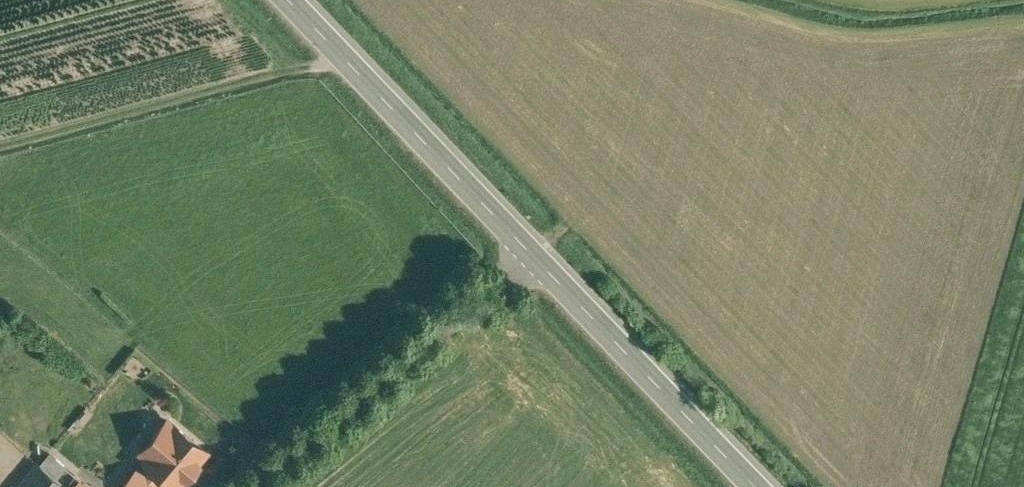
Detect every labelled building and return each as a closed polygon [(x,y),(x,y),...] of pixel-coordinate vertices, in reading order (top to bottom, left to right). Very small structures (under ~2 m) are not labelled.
[(168,420),(153,438),(159,443),(144,460),(150,465),(144,473),(138,468),(129,479),(138,486),(153,486),(156,484),(154,482),(161,474),(175,486),(185,475),(187,477),(188,476),(186,474),(195,462),(197,464),(198,463),(196,461),(206,450),(174,424),(174,425),(168,420)] [(19,486),(67,486),(39,463),(19,486)]
